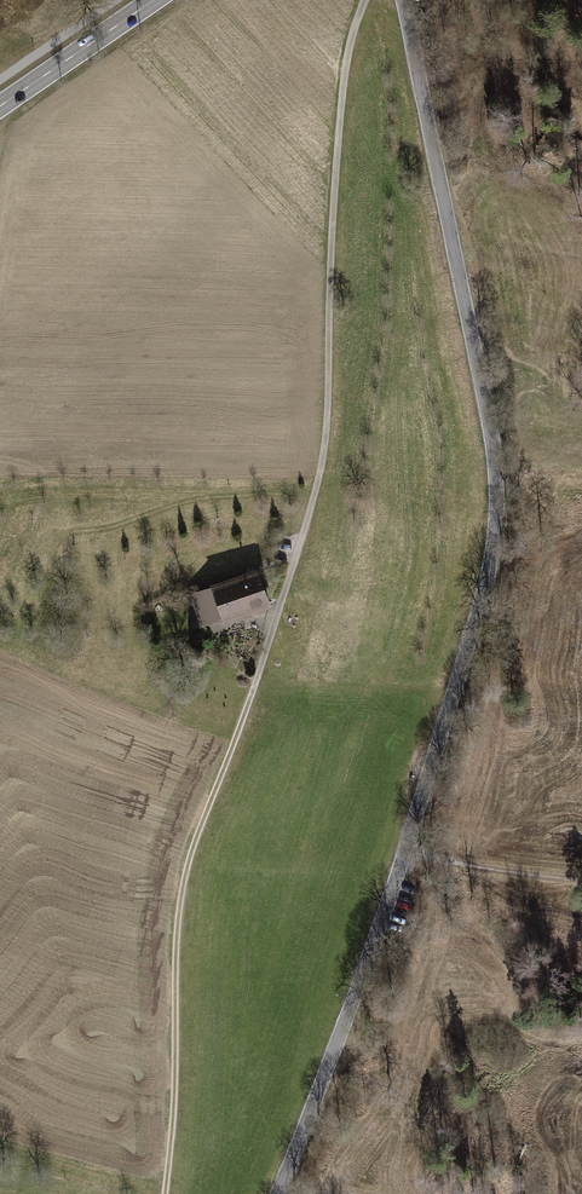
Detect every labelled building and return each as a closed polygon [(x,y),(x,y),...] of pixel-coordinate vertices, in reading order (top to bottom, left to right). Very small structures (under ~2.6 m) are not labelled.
[(245,576),(211,588),(222,620),(224,625),(271,609),(258,572),(255,572),(254,567),(243,571),(245,576)] [(222,620),(211,588),(180,598),(192,631),(222,620)]
